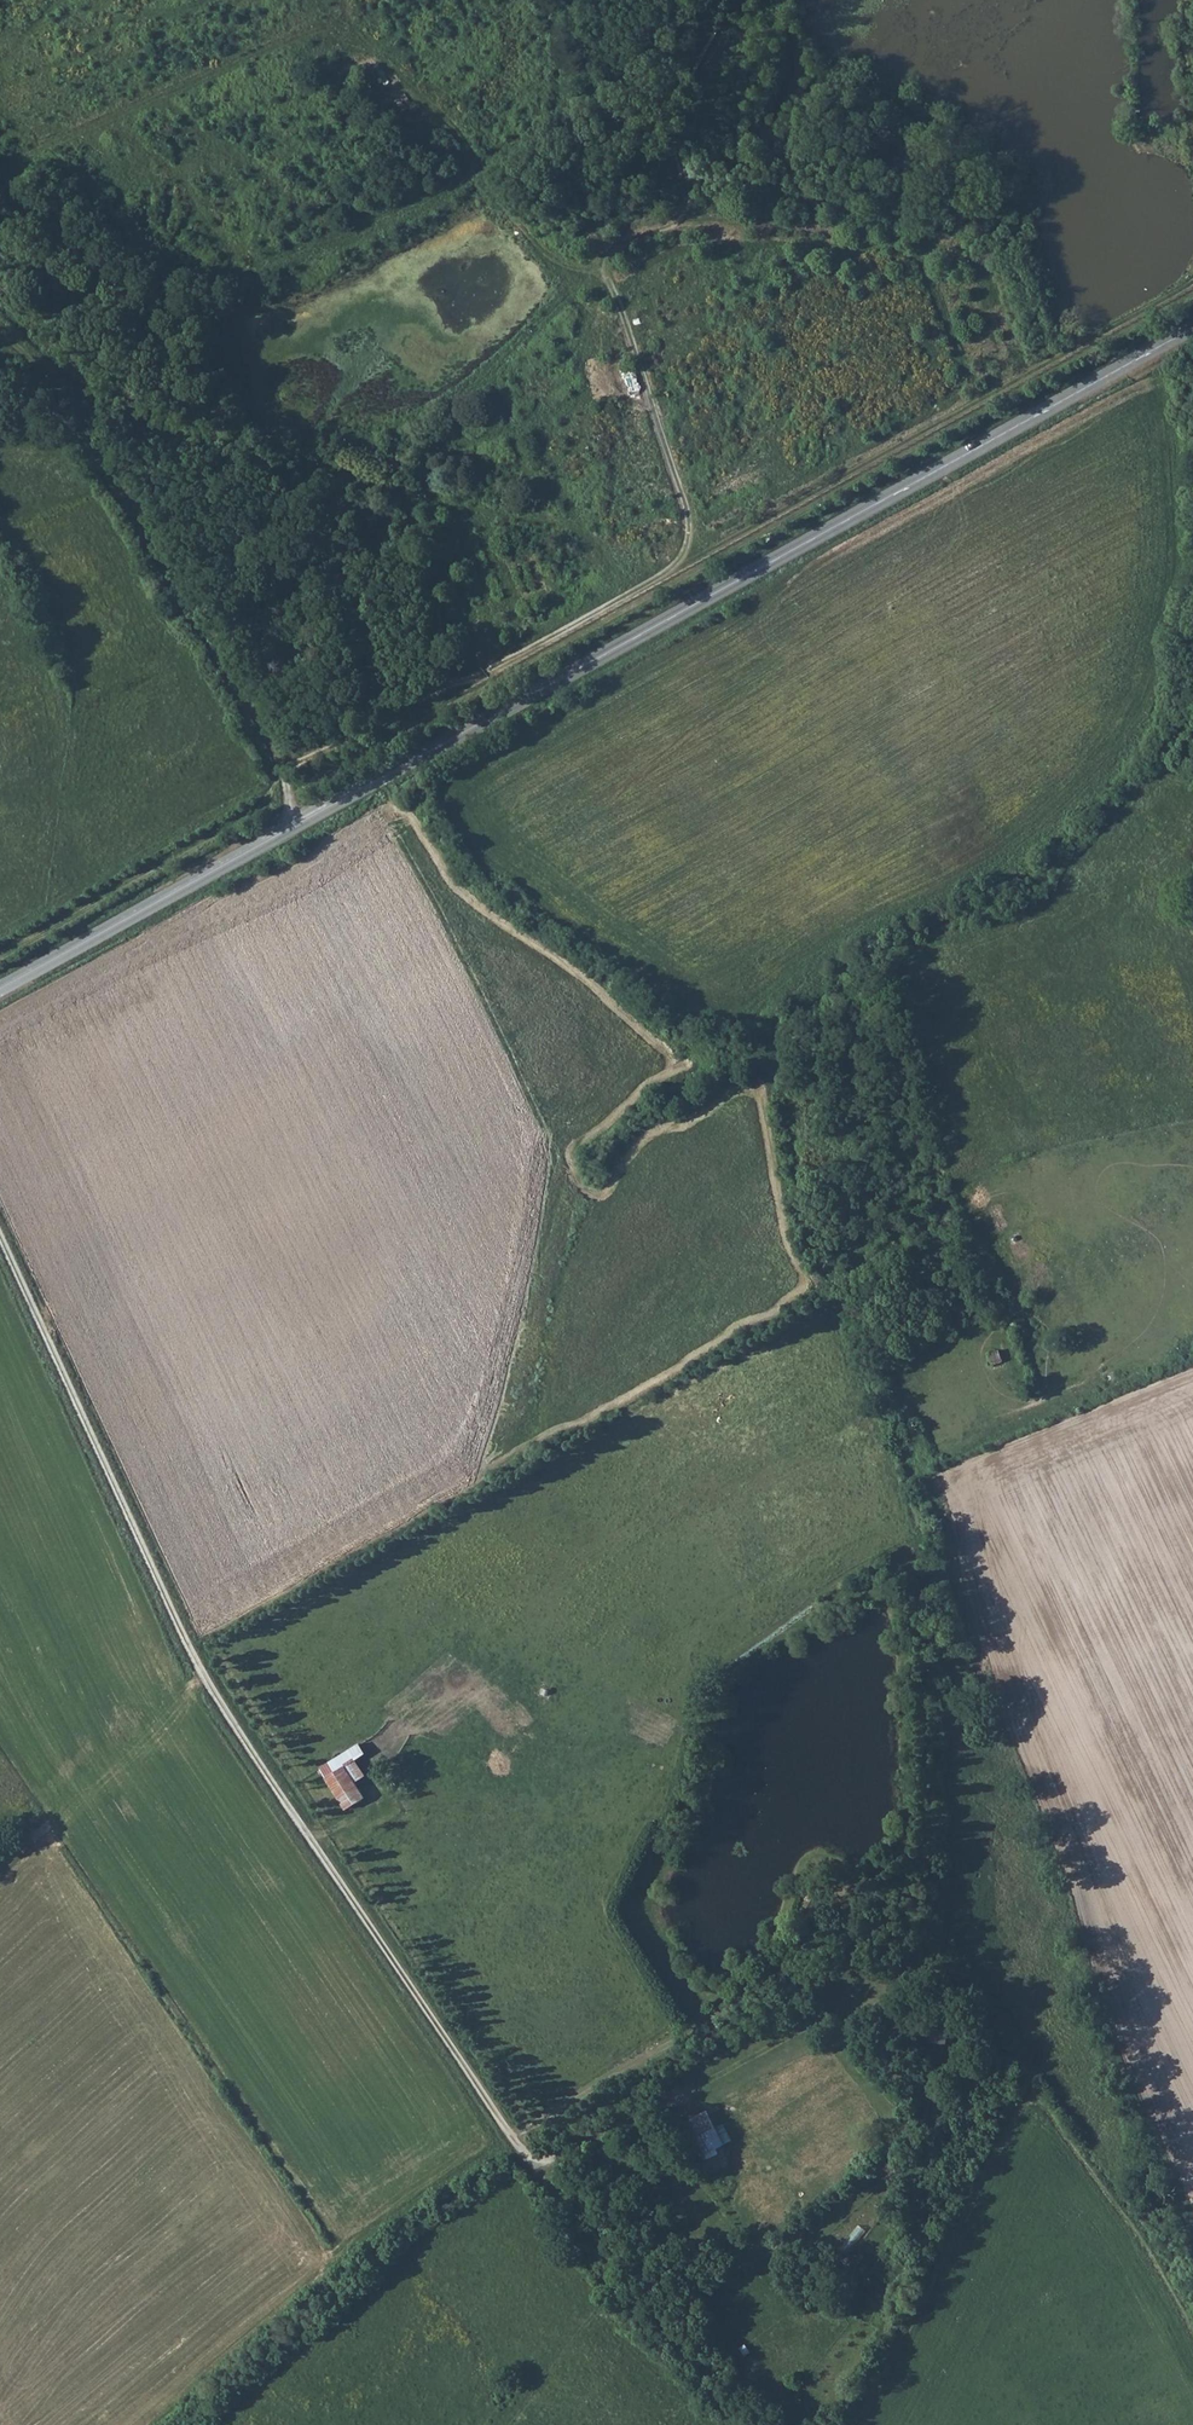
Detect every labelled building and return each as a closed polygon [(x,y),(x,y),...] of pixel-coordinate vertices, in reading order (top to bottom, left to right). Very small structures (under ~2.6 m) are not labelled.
[(335,1774),(325,1780),(344,1809),(363,1796),(344,1768),(361,1757),(354,1747),(328,1764),(335,1774)] [(714,2122),(697,2104),(684,2117),(701,2134),(714,2122)]
